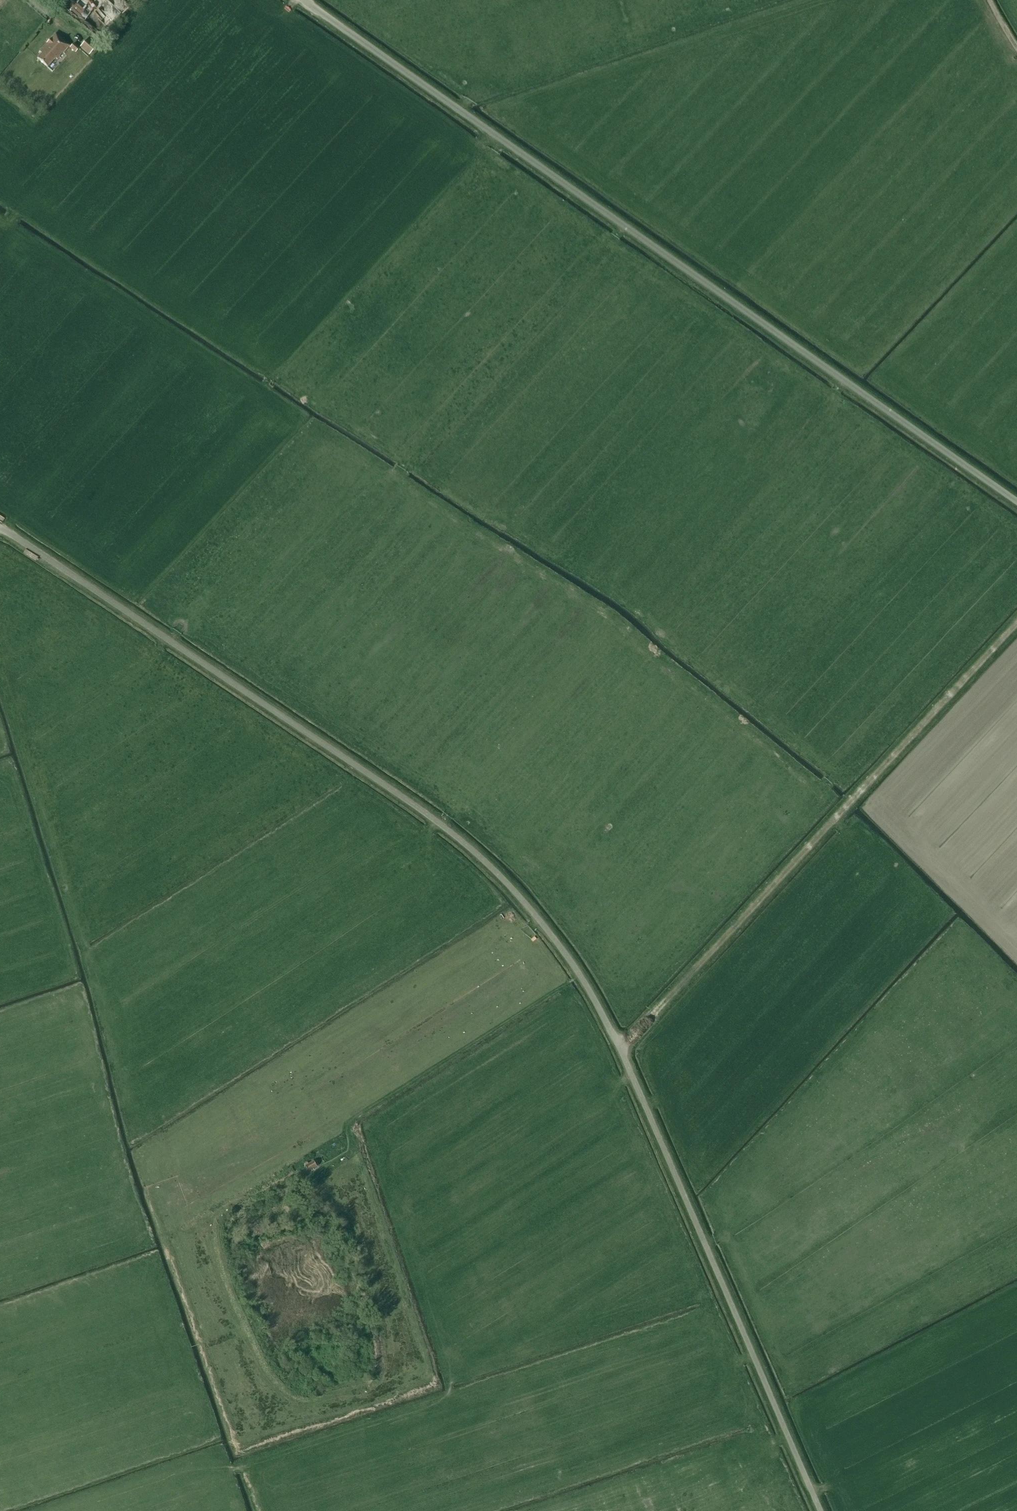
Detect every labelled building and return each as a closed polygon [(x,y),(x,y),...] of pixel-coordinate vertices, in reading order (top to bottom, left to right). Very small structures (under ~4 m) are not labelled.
[(52,64),(54,66),(70,48),(56,35),(40,54),(42,56),(38,61),(48,69),(52,64)] [(90,56),(97,48),(88,41),(81,48),(90,56)] [(74,45),(71,49),(76,54),(80,50),(74,45)] [(318,1166),(314,1161),(306,1166),(309,1172),(318,1166)]
